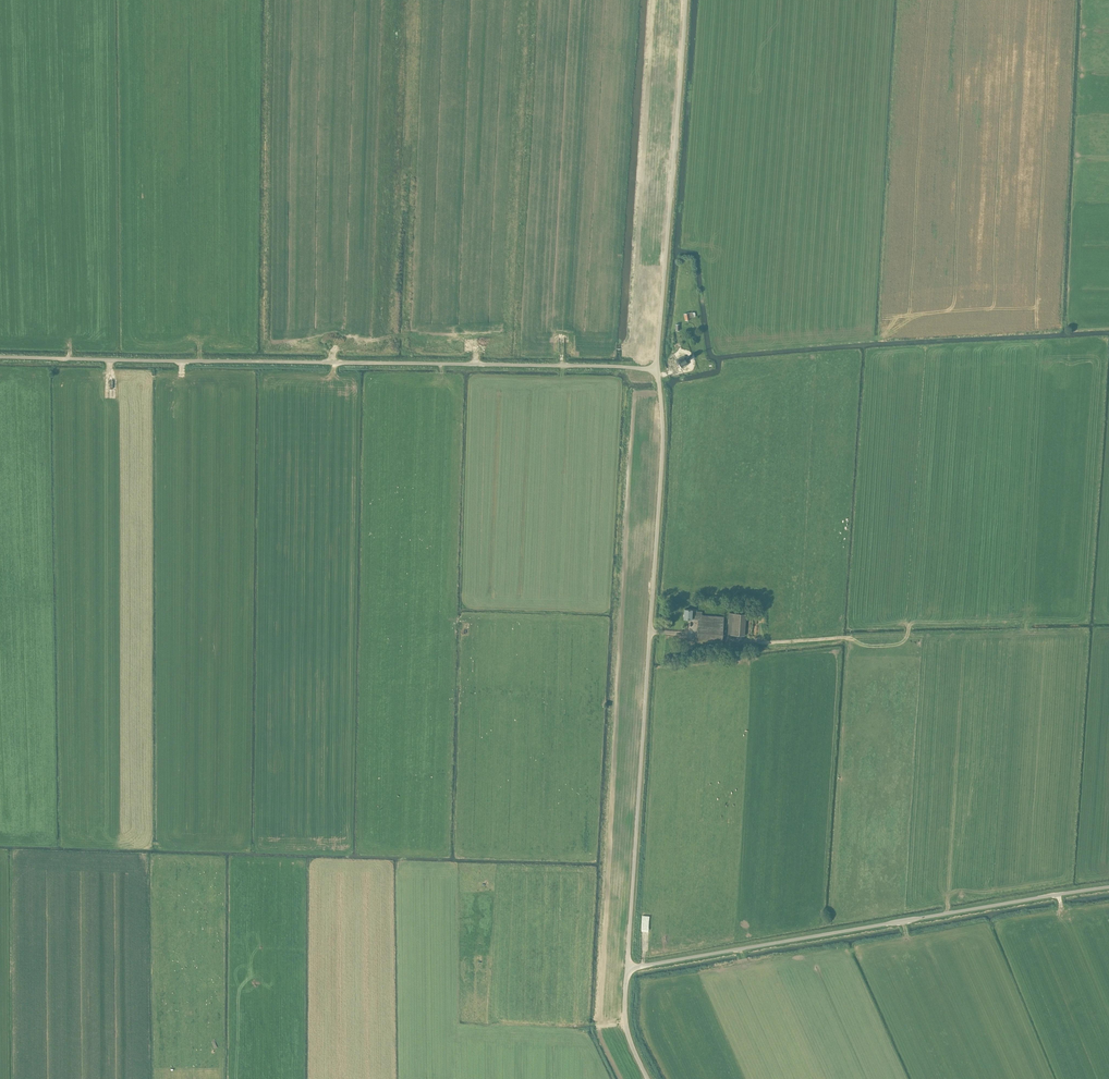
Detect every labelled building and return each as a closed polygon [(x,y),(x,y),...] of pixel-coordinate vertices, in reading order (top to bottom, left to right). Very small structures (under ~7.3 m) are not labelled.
[(688,364),(685,356),(675,359),(679,367),(688,364)] [(684,609),(684,618),(691,619),(698,619),(696,643),(722,645),(724,616),(702,615),(702,611),(696,611),(696,615),(691,615),(692,610),(684,609)] [(746,614),(729,613),(727,634),(744,636),(746,614)]
